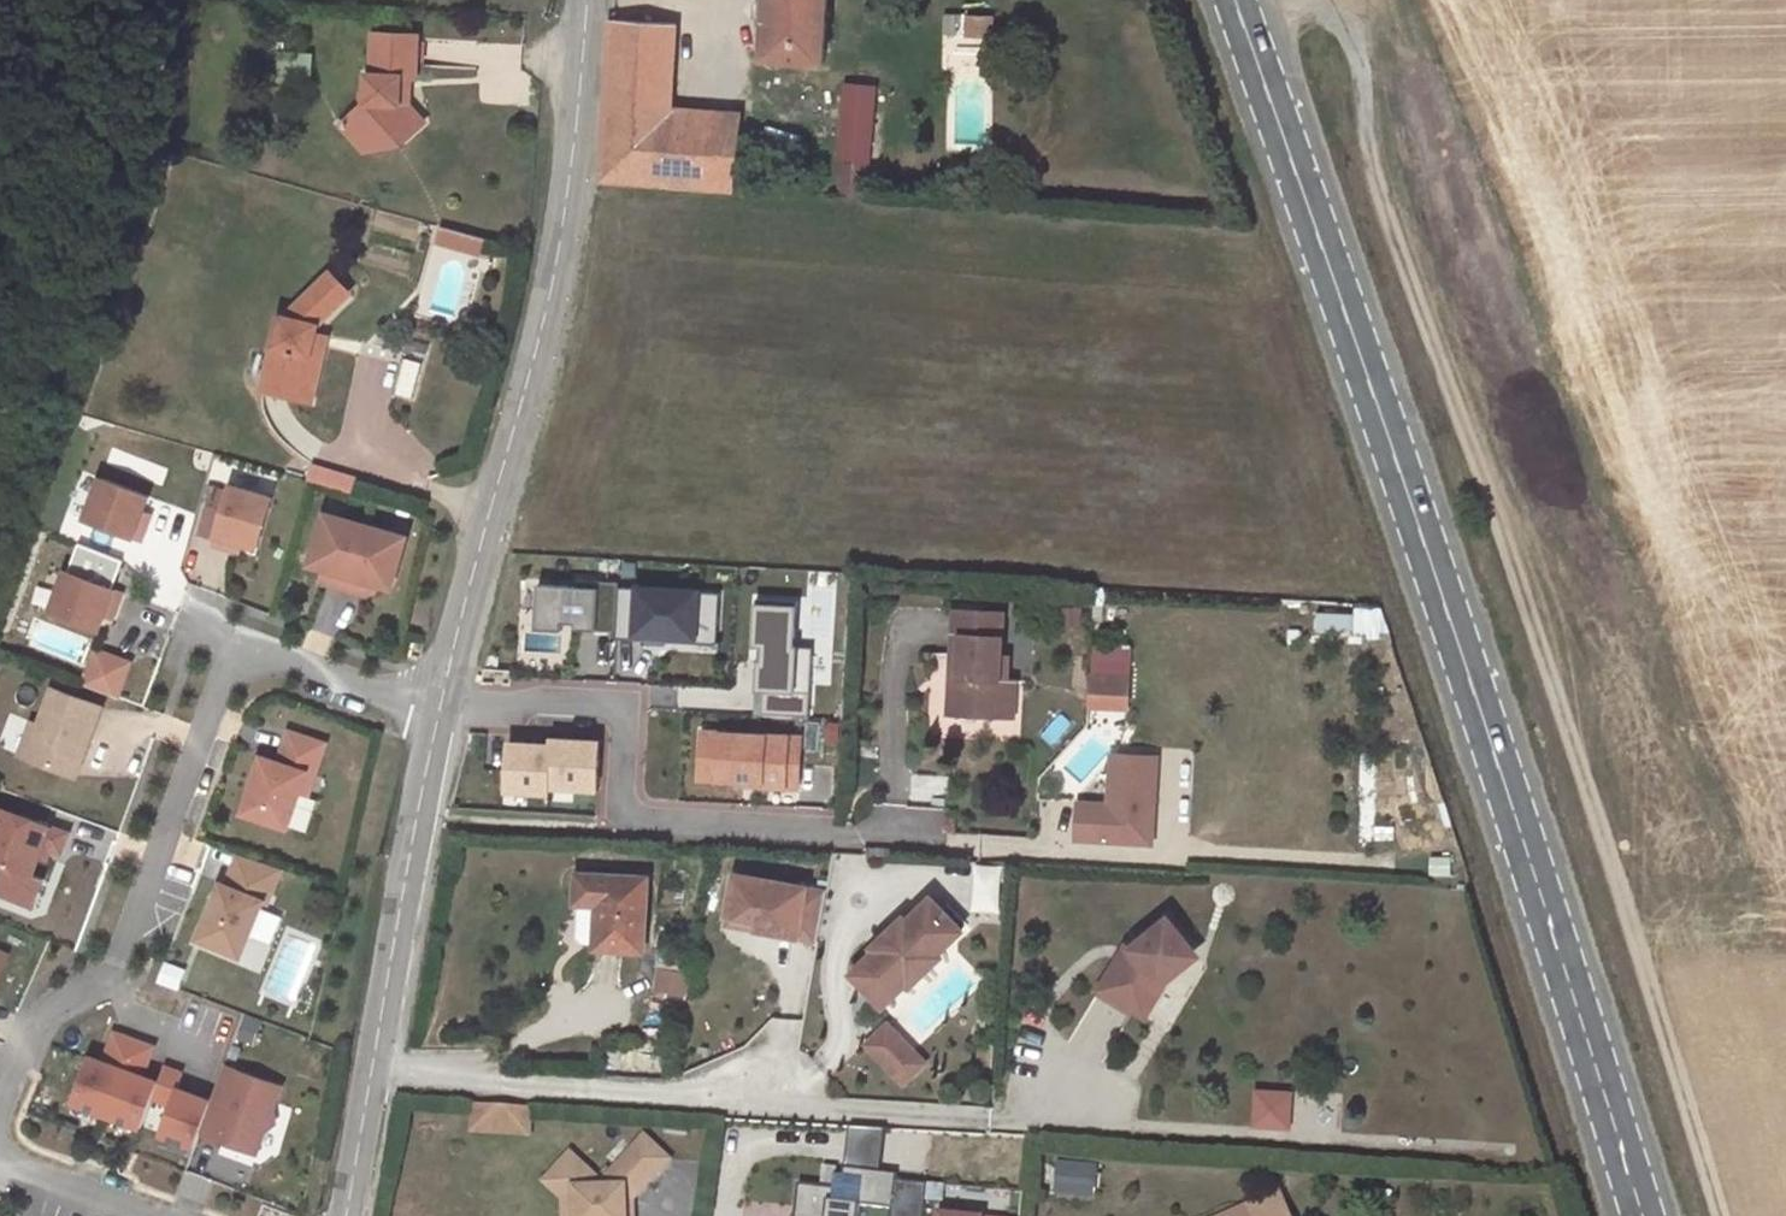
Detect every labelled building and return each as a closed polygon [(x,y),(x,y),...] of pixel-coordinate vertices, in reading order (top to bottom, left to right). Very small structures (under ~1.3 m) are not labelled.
[(766,54),(821,60),(826,0),(770,0),(766,54)] [(964,15),(945,15),(944,33),(964,33),(964,15)] [(992,15),(965,15),(965,35),(992,36),(992,15)] [(615,25),(601,175),(730,185),(738,122),(670,117),(674,30),(615,25)] [(389,121),(405,137),(427,119),(408,98),(410,72),(416,72),(420,32),(372,30),(369,71),(366,71),(364,103),(343,117),(362,140),(389,121)] [(842,92),(834,192),(870,195),(876,97),(869,98),(869,79),(846,78),(844,92),(842,92)] [(395,145),(405,137),(389,121),(362,140),(371,151),(395,145)] [(456,231),(437,225),(434,236),(453,241),(456,231)] [(434,236),(433,240),(452,245),(478,253),(482,238),(456,231),(453,241),(434,236)] [(347,294),(328,271),(282,315),(263,385),(302,396),(314,352),(310,352),(318,322),(347,294)] [(314,352),(302,396),(310,399),(322,354),(314,352)] [(357,473),(310,461),(306,475),(353,487),(357,473)] [(141,508),(146,492),(98,475),(84,515),(140,536),(146,519),(138,516),(141,508)] [(241,540),(257,544),(271,495),(229,483),(213,541),(230,546),(233,538),(241,540)] [(138,516),(146,519),(149,510),(141,508),(138,516)] [(407,532),(325,509),(310,561),(324,565),(333,568),(329,580),(366,591),(370,578),(379,581),(392,585),(407,532)] [(233,538),(230,546),(239,549),(241,540),(233,538)] [(333,568),(324,565),(322,572),(329,580),(333,568)] [(49,610),(97,628),(103,612),(106,604),(115,607),(121,590),(64,569),(49,610)] [(370,578),(366,591),(377,587),(379,581),(370,578)] [(578,586),(540,584),(538,620),(564,621),(595,623),(595,629),(616,630),(618,587),(619,582),(578,580),(578,586)] [(616,630),(616,632),(636,633),(636,639),(646,640),(646,634),(666,635),(666,641),(696,642),(697,622),(720,623),(721,592),(618,587),(616,630)] [(795,599),(756,597),(753,645),(763,645),(762,661),(758,660),(757,690),(763,690),(761,715),(808,717),(811,647),(793,646),(795,599)] [(106,604),(103,612),(112,615),(115,607),(106,604)] [(998,672),(1006,674),(1008,649),(1000,648),(1003,607),(952,604),(945,710),(995,714),(998,672)] [(564,621),(538,620),(538,629),(564,630),(564,621)] [(697,622),(696,642),(715,643),(715,641),(719,641),(720,623),(697,622)] [(85,684),(119,696),(132,662),(98,650),(85,684)] [(1128,673),(1088,671),(1087,689),(1127,691),(1128,673)] [(1015,674),(1006,674),(998,672),(995,714),(1012,715),(1015,674)] [(40,724),(28,757),(78,775),(103,705),(53,687),(40,724)] [(1127,691),(1087,689),(1087,706),(1126,708),(1127,691)] [(40,724),(33,722),(22,754),(28,757),(40,724)] [(302,791),(308,770),(317,773),(327,741),(290,729),(280,760),(263,754),(244,811),(290,826),(302,791)] [(718,733),(701,732),(699,752),(717,753),(718,733)] [(717,753),(699,752),(698,779),(742,781),(762,782),(762,786),(797,788),(798,762),(786,762),(788,736),(718,733),(717,753)] [(800,737),(788,736),(786,762),(798,762),(800,737)] [(608,798),(608,742),(510,742),(510,797),(608,798)] [(1149,843),(1152,756),(1115,755),(1106,763),(1105,805),(1074,804),(1073,840),(1149,843)] [(308,770),(302,791),(310,793),(317,773),(308,770)] [(69,834),(0,809),(0,865),(34,877),(42,857),(45,847),(52,849),(62,853),(69,834)] [(42,857),(48,860),(52,849),(45,847),(42,857)] [(284,867),(241,853),(230,884),(224,881),(201,938),(244,955),(266,900),(270,902),(284,867)] [(1005,864),(974,862),(971,912),(1002,914),(1005,864)] [(647,878),(578,872),(575,901),(578,902),(574,935),(580,941),(592,943),(591,947),(638,953),(647,878)] [(733,875),(725,917),(755,922),(753,932),(815,943),(824,892),(733,875)] [(872,951),(848,974),(880,1007),(904,984),(906,987),(938,957),(935,953),(959,931),(928,898),(904,921),(901,918),(869,948),(872,951)] [(755,922),(725,917),(723,926),(753,932),(755,922)] [(1100,991),(1135,1011),(1152,983),(1155,980),(1168,982),(1192,961),(1193,949),(1167,918),(1131,948),(1127,946),(1100,991)] [(11,957),(0,952),(0,979),(11,957)] [(686,990),(689,975),(668,973),(666,990),(686,990)] [(1135,1011),(1147,1018),(1168,982),(1155,980),(1152,983),(1135,1011)] [(885,1023),(863,1044),(900,1083),(922,1063),(885,1023)] [(90,1056),(73,1101),(144,1127),(155,1097),(173,1104),(162,1133),(196,1145),(200,1133),(212,1101),(179,1089),(185,1074),(165,1067),(160,1082),(143,1076),(154,1048),(116,1034),(105,1062),(90,1056)] [(282,1086),(226,1066),(212,1101),(200,1133),(257,1155),(265,1131),(276,1123),(274,1110),(282,1086)] [(481,1100),(472,1100),(471,1108),(470,1122),(527,1126),(529,1112),(529,1104),(520,1103),(519,1121),(480,1118),(481,1100)] [(520,1103),(481,1100),(480,1118),(519,1121),(520,1103)] [(849,1127),(844,1168),(879,1173),(885,1130),(849,1127)] [(668,1160),(643,1137),(632,1149),(657,1172),(668,1160)] [(632,1149),(601,1183),(587,1170),(571,1187),(587,1202),(574,1215),(625,1215),(624,1207),(630,1201),(657,1172),(632,1149)] [(544,1182),(562,1199),(563,1215),(574,1215),(587,1202),(571,1187),(587,1170),(569,1154),(544,1182)] [(820,1187),(833,1188),(835,1174),(836,1167),(823,1165),(820,1187)] [(926,1185),(895,1181),(896,1175),(879,1173),(844,1168),(843,1175),(835,1174),(833,1188),(820,1187),(798,1184),(794,1215),(858,1215),(859,1205),(891,1209),(890,1215),(922,1215),(926,1185)] [(1277,1194),(1231,1215),(1287,1215),(1277,1194)]
